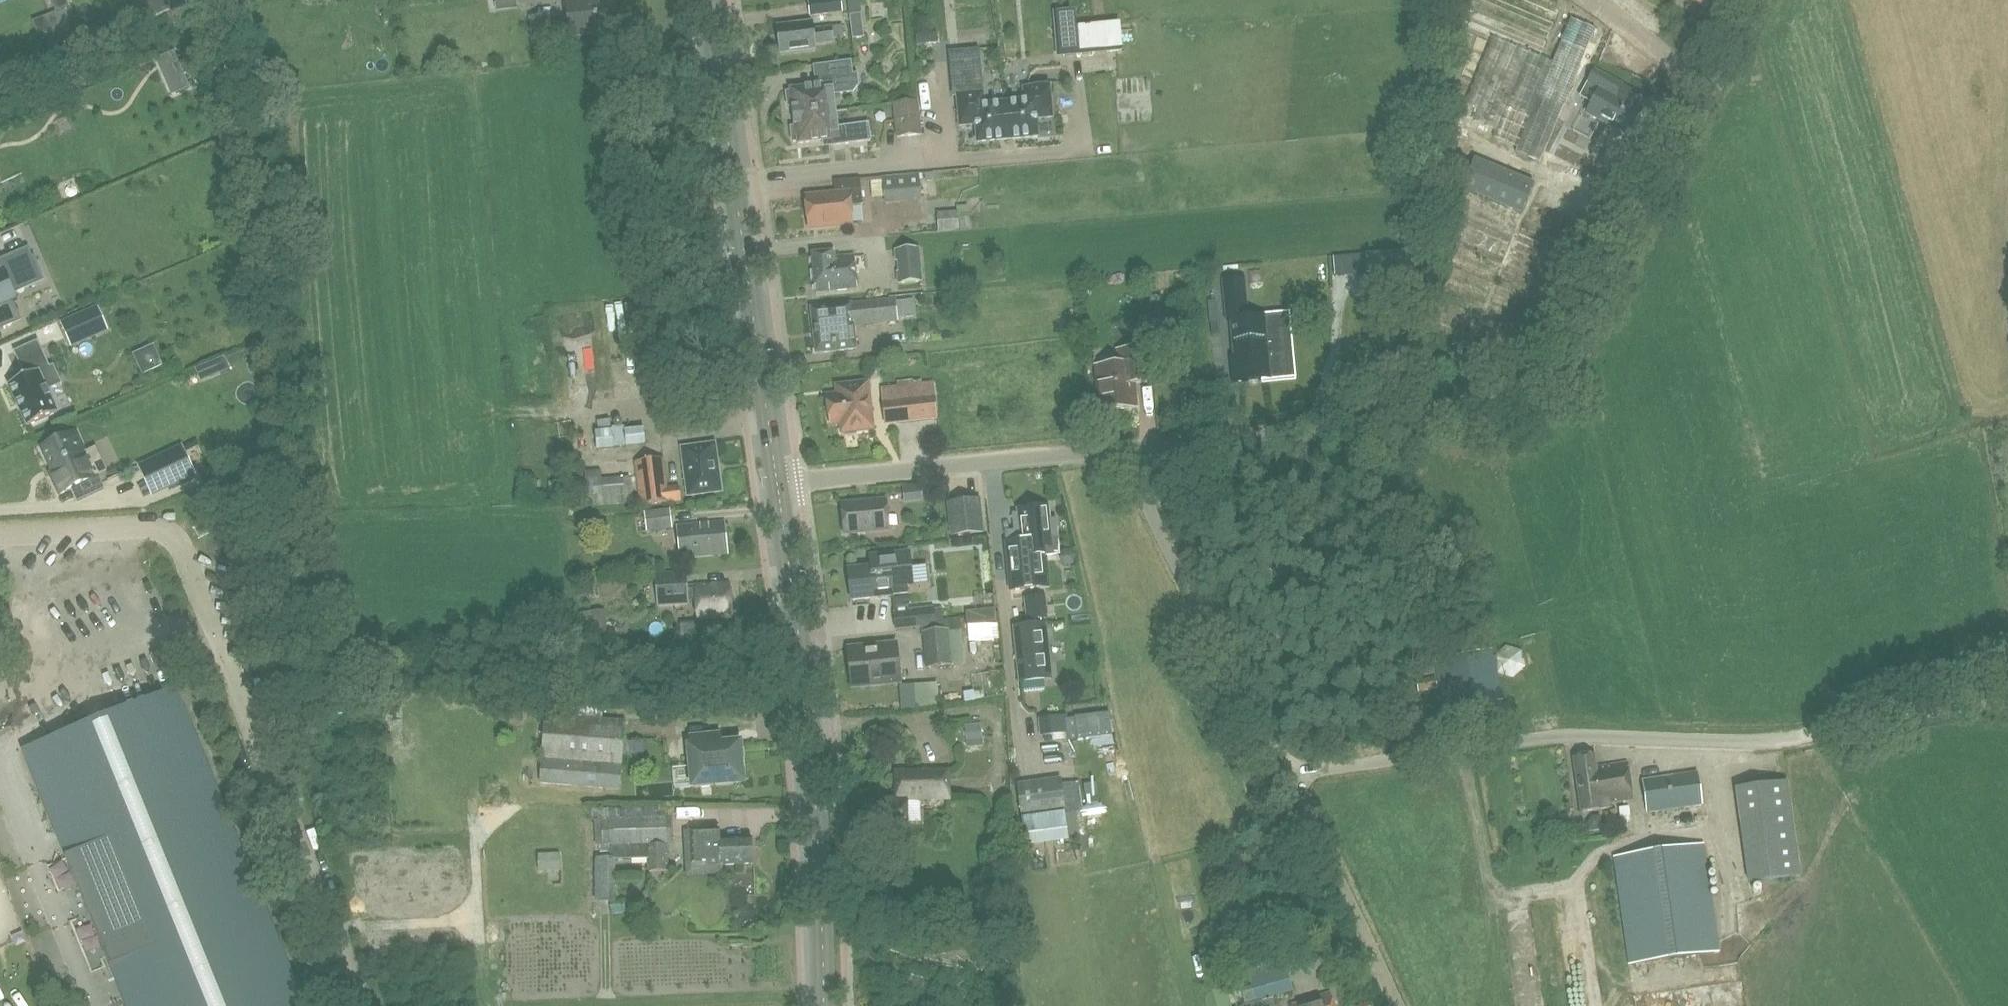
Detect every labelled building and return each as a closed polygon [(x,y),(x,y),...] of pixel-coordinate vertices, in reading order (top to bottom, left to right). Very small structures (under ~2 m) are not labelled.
[(68,0),(51,0),(57,13),(70,8),(68,0)] [(171,8),(168,0),(144,0),(149,19),(171,8)] [(182,8),(196,7),(196,6),(196,0),(182,0),(182,8)] [(496,10),(518,7),(517,0),(495,0),(496,10)] [(615,31),(617,31),(614,0),(599,0),(567,3),(570,36),(598,33),(599,40),(602,42),(613,41),(615,38),(615,31)] [(836,12),(843,11),(841,0),(810,0),(812,15),(836,12)] [(1706,10),(1712,0),(1688,0),(1706,10)] [(1077,26),(1076,10),(1053,13),(1057,58),(1080,55),(1113,52),(1113,44),(1123,43),(1121,22),(1077,26)] [(531,45),(558,41),(555,14),(529,17),(531,45)] [(813,29),(812,22),(777,26),(781,53),(815,49),(814,44),(834,42),(833,39),(845,38),(843,25),(813,29)] [(979,50),(949,53),(952,88),(957,88),(960,125),(976,124),(978,142),(1010,139),(1006,99),(983,101),(979,50)] [(173,53),(160,58),(175,92),(188,87),(173,53)] [(1500,74),(1478,116),(1507,131),(1522,102),(1539,110),(1554,80),(1526,64),(1516,83),(1500,74)] [(1627,136),(1640,112),(1614,98),(1621,86),(1593,71),(1586,84),(1598,90),(1585,114),(1627,136)] [(793,115),(836,109),(834,93),(854,90),(859,83),(858,72),(825,76),(826,82),(792,86),(790,86),(790,89),(786,90),(788,105),(792,104),(793,115)] [(1030,97),(1006,99),(1010,139),(1038,136),(1036,118),(1052,117),(1049,87),(1029,89),(1030,97)] [(896,137),(921,135),(917,99),(892,101),(896,137)] [(836,109),(793,115),(795,125),(790,126),(792,141),(797,140),(797,143),(799,143),(799,142),(833,138),(834,144),(871,139),(869,122),(838,126),(836,109)] [(1537,117),(1520,153),(1542,163),(1558,127),(1537,117)] [(1493,180),(1495,190),(1503,189),(1498,158),(1472,162),(1474,176),(1483,174),(1484,182),(1493,180)] [(885,204),(921,201),(919,173),(882,177),(885,204)] [(808,228),(852,227),(851,208),(863,208),(863,182),(836,183),(836,195),(807,196),(808,228)] [(958,216),(957,210),(937,211),(938,230),(958,229),(958,228),(970,227),(969,216),(958,216)] [(1500,211),(1492,226),(1506,234),(1493,255),(1511,265),(1506,274),(1528,287),(1535,275),(1541,265),(1544,259),(1546,255),(1550,248),(1557,238),(1540,228),(1536,225),(1515,214),(1513,218),(1500,211)] [(898,282),(921,280),(918,246),(894,248),(898,282)] [(1421,249),(1357,254),(1358,274),(1422,269),(1421,249)] [(16,303),(9,286),(21,281),(21,280),(24,279),(26,282),(27,281),(40,275),(36,265),(38,264),(36,259),(34,260),(30,250),(0,262),(0,330),(6,328),(5,326),(18,320),(11,305),(16,303)] [(834,256),(834,250),(812,253),(816,292),(857,288),(853,254),(834,256)] [(1232,382),(1272,379),(1272,375),(1287,373),(1283,329),(1267,330),(1266,316),(1248,318),(1244,278),(1223,280),(1227,321),(1231,321),(1234,357),(1230,357),(1232,382)] [(816,353),(856,348),(854,327),(897,321),(895,298),(851,303),(851,304),(811,308),(816,353)] [(72,347),(109,330),(98,305),(60,322),(72,347)] [(27,376),(9,384),(28,426),(57,413),(47,390),(39,372),(50,367),(38,340),(14,351),(21,366),(22,365),(27,376)] [(1095,366),(1099,411),(1136,407),(1133,383),(1149,381),(1146,347),(1116,350),(1117,364),(1095,366)] [(874,429),(869,381),(838,385),(839,393),(827,395),(830,425),(840,424),(841,433),(845,432),(845,435),(857,434),(857,431),(874,429)] [(884,425),(937,419),(933,381),(880,387),(881,399),(884,425)] [(624,429),(624,426),(611,427),(612,431),(596,432),(597,449),(614,448),(614,447),(625,447),(646,445),(644,427),(624,429)] [(76,433),(43,448),(54,472),(51,473),(61,494),(72,489),(77,501),(104,488),(98,476),(98,475),(93,477),(82,454),(85,453),(84,452),(76,433)] [(688,495),(721,491),(716,445),(683,448),(688,495)] [(182,448),(140,467),(152,493),(194,473),(182,448)] [(666,486),(663,458),(635,462),(640,505),(681,500),(679,485),(666,486)] [(601,470),(585,471),(587,507),(625,504),(631,503),(629,476),(623,477),(601,478),(601,470)] [(952,535),(982,532),(979,498),(948,502),(952,535)] [(846,532),(886,529),(883,500),(844,504),(846,532)] [(1016,541),(1006,542),(1011,589),(1037,587),(1050,585),(1047,554),(1059,553),(1057,536),(1053,537),(1051,520),(1049,520),(1047,506),(1018,509),(1019,520),(1014,521),(1016,541)] [(646,532),(672,529),(669,508),(644,512),(646,532)] [(680,557),(691,557),(726,554),(724,521),(677,525),(680,557)] [(921,633),(961,629),(960,618),(936,620),(934,606),(910,609),(907,585),(910,585),(907,552),(870,556),(872,569),(849,571),(852,600),(892,596),(895,630),(921,627),(921,633)] [(686,585),(685,570),(656,572),(658,605),(688,603),(688,599),(696,599),(697,617),(731,615),(729,583),(695,586),(695,584),(686,585)] [(1026,620),(1048,618),(1046,595),(1024,597),(1026,620)] [(605,610),(580,613),(582,636),(583,643),(608,640),(605,610)] [(1045,624),(1014,628),(1020,680),(1050,677),(1045,624)] [(1003,640),(1003,626),(976,625),(975,640),(1003,640)] [(961,629),(921,633),(922,634),(926,668),(965,663),(961,629)] [(852,688),(900,683),(895,642),(848,647),(852,688)] [(1466,677),(1502,678),(1503,643),(1467,642),(1466,677)] [(1510,673),(1529,664),(1521,648),(1502,657),(1510,673)] [(126,1005),(305,1005),(180,686),(25,747),(126,1005)] [(601,717),(602,701),(564,698),(562,715),(545,713),(544,726),(539,783),(619,790),(625,719),(601,717)] [(1110,712),(1075,716),(1077,740),(1112,737),(1110,712)] [(1067,715),(1038,718),(1040,736),(1067,733),(1069,733),(1067,717),(1067,715)] [(967,749),(984,747),(981,720),(970,721),(971,725),(965,725),(967,749)] [(743,740),(762,741),(763,726),(743,726),(743,740)] [(711,747),(709,735),(690,737),(691,752),(693,752),(696,783),(742,779),(739,745),(711,747)] [(1595,767),(1593,755),(1573,757),(1581,812),(1612,808),(1611,802),(1632,800),(1627,763),(1595,767)] [(949,799),(949,770),(895,769),(895,798),(861,798),(862,833),(907,832),(907,799),(949,799)] [(1647,812),(1702,804),(1697,772),(1642,781),(1647,812)] [(1025,845),(1068,839),(1059,776),(1016,782),(1025,845)] [(1748,882),(1800,875),(1787,781),(1735,788),(1748,882)] [(668,843),(673,843),(673,817),(608,819),(608,820),(595,820),(595,844),(602,844),(602,860),(647,859),(647,871),(669,870),(668,843)] [(719,828),(689,830),(689,831),(689,833),(690,840),(691,871),(708,870),(708,865),(721,865),(753,863),(752,837),(719,839),(719,828)] [(547,832),(508,832),(509,845),(509,865),(509,867),(519,866),(594,867),(593,838),(567,838),(567,831),(547,831),(547,832)] [(1629,964),(1718,951),(1703,844),(1614,857),(1629,964)] [(755,903),(740,906),(744,925),(759,921),(755,903)] [(1257,1000),(1275,996),(1293,991),(1283,957),(1248,968),(1257,1000)] [(1233,989),(1242,987),(1247,986),(1241,964),(1227,967),(1233,989)] [(1330,991),(1317,995),(1318,998),(1291,1005),(1335,1005),(1330,991)] [(1272,998),(1262,1000),(1264,1005),(1275,1005),(1272,998)]
